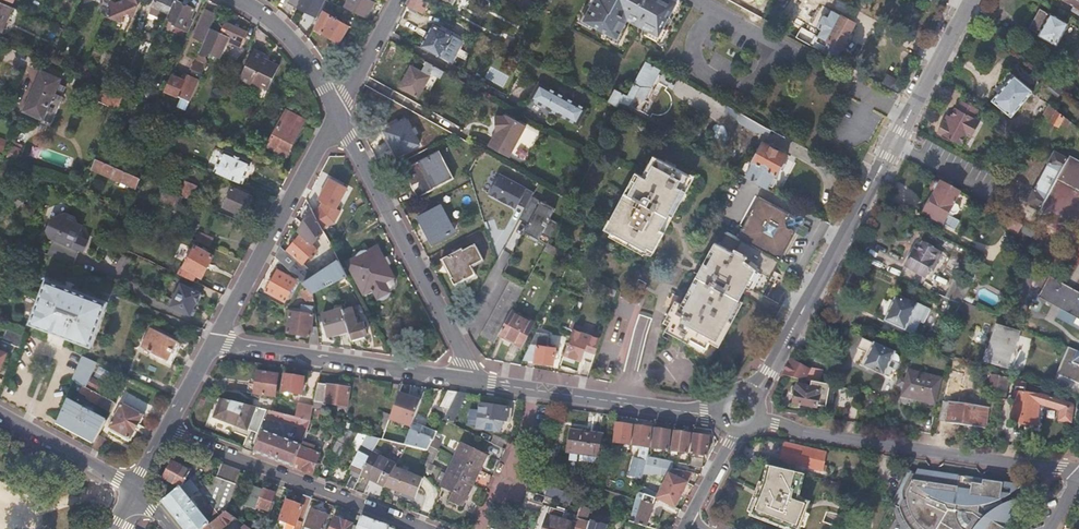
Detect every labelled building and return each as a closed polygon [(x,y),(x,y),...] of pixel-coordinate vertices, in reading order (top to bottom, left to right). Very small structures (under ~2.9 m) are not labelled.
[(106,13),(118,19),(123,17),(126,12),(134,16),(140,0),(111,0),(106,13)] [(174,1),(172,0),(155,0),(152,7),(168,14),(174,1)] [(298,8),(317,16),(325,0),(324,0),(302,0),(298,8)] [(349,5),(367,15),(374,1),(373,0),(352,0),(349,5)] [(424,0),(410,0),(407,6),(417,12),(418,9),(422,12),(428,2),(424,0)] [(660,37),(678,3),(672,0),(597,0),(585,25),(619,41),(629,22),(660,37)] [(1075,7),(1074,9),(1078,12),(1078,0),(1063,0),(1075,7)] [(0,1),(0,27),(2,23),(9,26),(17,8),(11,6),(4,3),(0,1)] [(195,10),(174,1),(168,14),(166,19),(174,23),(172,25),(189,32),(192,25),(189,23),(195,10)] [(982,6),(976,15),(989,26),(996,13),(982,6)] [(819,49),(834,58),(855,20),(833,8),(829,15),(824,12),(817,24),(822,27),(818,34),(825,38),(819,49)] [(1040,34),(1057,43),(1068,21),(1051,12),(1050,14),(1039,8),(1030,27),(1040,33),(1040,34)] [(216,13),(206,9),(193,38),(204,42),(209,30),(216,13)] [(322,9),(314,26),(341,39),(349,22),(322,9)] [(220,36),(218,35),(209,56),(223,62),(227,53),(223,51),(228,40),(240,46),(247,31),(226,22),(220,36)] [(455,62),(466,42),(433,23),(422,44),(455,62)] [(801,39),(805,31),(793,24),(788,33),(801,39)] [(801,39),(808,43),(814,32),(807,28),(805,31),(801,39)] [(218,35),(219,34),(209,30),(204,42),(196,60),(205,64),(209,56),(218,35)] [(158,36),(159,35),(154,32),(152,36),(145,33),(142,40),(154,45),(158,36)] [(48,47),(44,58),(50,61),(54,50),(48,47)] [(265,54),(254,48),(240,79),(251,85),(253,81),(268,89),(280,65),(264,57),(265,54)] [(201,74),(205,64),(196,60),(185,55),(184,58),(194,64),(191,69),(201,74)] [(445,70),(427,61),(422,70),(411,65),(400,86),(420,97),(427,85),(433,88),(439,76),(441,78),(445,70)] [(1009,69),(1031,89),(1032,90),(1038,81),(1015,61),(1009,69)] [(617,88),(610,100),(616,103),(617,104),(619,100),(626,101),(640,109),(646,99),(648,100),(655,87),(653,85),(662,69),(649,63),(631,97),(617,88)] [(1006,110),(1010,113),(1031,89),(1009,69),(1008,69),(999,79),(1003,83),(991,97),(1006,110)] [(42,118),(59,79),(41,70),(23,110),(42,118)] [(897,90),(902,81),(889,74),(884,82),(897,90)] [(182,80),(171,75),(164,90),(190,101),(198,81),(185,75),(182,80)] [(131,93),(134,85),(122,80),(118,87),(131,93)] [(559,113),(577,123),(587,106),(538,80),(529,97),(546,106),(545,108),(559,115),(559,113)] [(945,121),(942,119),(936,130),(960,142),(964,133),(970,136),(979,119),(973,116),(978,107),(960,98),(956,106),(954,105),(948,114),(945,121)] [(1049,102),(1043,113),(1052,118),(1050,122),(1058,125),(1060,122),(1067,126),(1070,120),(1066,117),(1049,102)] [(768,134),(771,129),(770,128),(727,105),(724,110),(768,134)] [(285,154),(304,118),(285,109),(266,144),(285,154)] [(510,156),(526,125),(506,113),(505,114),(495,115),(495,132),(489,144),(510,156)] [(407,119),(400,123),(387,129),(400,154),(420,144),(407,119)] [(219,124),(212,121),(208,129),(215,132),(219,124)] [(758,182),(767,187),(774,173),(775,174),(787,153),(764,141),(745,175),(758,182)] [(7,155),(16,159),(21,147),(12,143),(7,155)] [(222,149),(213,170),(241,182),(250,161),(222,149)] [(454,177),(440,149),(403,169),(418,196),(454,177)] [(497,158),(483,150),(479,158),(493,166),(497,158)] [(1039,209),(1056,180),(1078,192),(1078,193),(1078,161),(1070,156),(1068,159),(1054,152),(1048,164),(1049,164),(1034,191),(1033,190),(1027,202),(1039,209)] [(140,177),(96,157),(91,167),(136,187),(140,177)] [(605,227),(647,250),(649,245),(656,249),(666,231),(662,229),(691,176),(659,157),(648,177),(641,174),(630,193),(626,191),(605,227)] [(493,166),(479,158),(475,165),(489,172),(493,166)] [(475,165),(471,173),(485,180),(489,172),(475,165)] [(523,182),(527,174),(515,167),(511,176),(523,182)] [(537,190),(541,182),(527,174),(523,182),(537,190)] [(519,189),(523,182),(511,176),(507,183),(519,189)] [(184,195),(191,198),(197,184),(180,177),(173,191),(184,195)] [(936,190),(925,211),(956,227),(960,219),(953,215),(954,212),(958,211),(959,210),(960,208),(958,204),(964,193),(941,180),(940,182),(936,180),(933,180),(931,185),(932,188),(936,190)] [(533,197),(537,190),(523,182),(519,189),(533,197)] [(515,196),(519,189),(507,183),(503,189),(515,196)] [(224,205),(244,213),(252,195),(241,190),(242,187),(238,185),(236,188),(232,186),(224,205)] [(158,197),(180,206),(184,195),(173,191),(163,186),(158,197)] [(515,196),(503,189),(499,196),(511,203),(515,196)] [(529,204),(533,197),(519,189),(515,196),(529,204)] [(570,207),(573,200),(560,193),(555,201),(568,210),(570,207)] [(189,210),(194,200),(191,198),(184,195),(180,206),(189,210)] [(511,203),(499,196),(496,203),(507,210),(511,203)] [(526,210),(529,204),(515,196),(511,203),(526,210)] [(741,238),(780,259),(795,232),(793,227),(791,226),(787,226),(785,221),(787,219),(788,219),(791,213),(759,196),(737,236),(741,238)] [(564,216),(568,210),(555,201),(552,207),(551,209),(564,216)] [(23,203),(21,207),(31,211),(32,207),(23,203)] [(507,210),(496,203),(492,210),(504,217),(507,210)] [(526,210),(511,203),(507,210),(521,218),(526,210)] [(455,231),(441,204),(419,215),(434,243),(455,231)] [(290,253),(280,245),(276,254),(304,281),(313,289),(316,292),(335,282),(347,276),(338,258),(313,271),(306,266),(315,251),(311,247),(322,227),(311,206),(297,232),(300,235),(290,253)] [(561,222),(564,216),(551,209),(548,215),(561,222)] [(507,210),(504,217),(518,224),(521,218),(507,210)] [(46,253),(72,264),(78,249),(82,251),(87,239),(84,237),(80,227),(82,223),(77,221),(74,215),(64,211),(51,217),(45,229),(48,236),(53,238),(46,253)] [(793,227),(795,232),(799,225),(796,216),(791,213),(788,219),(787,219),(785,221),(787,226),(791,226),(793,227)] [(557,229),(561,222),(548,215),(544,222),(557,229)] [(518,224),(504,217),(497,228),(511,236),(518,224)] [(1022,224),(1010,218),(1005,227),(1016,233),(1018,230),(1022,224)] [(554,236),(557,229),(544,222),(540,228),(554,236)] [(1035,239),(1038,233),(1031,229),(1022,224),(1018,230),(1035,239)] [(550,243),(550,241),(554,236),(540,228),(536,235),(550,243)] [(211,246),(213,241),(215,238),(198,231),(197,234),(195,239),(211,246)] [(532,242),(546,250),(550,243),(536,235),(532,242)] [(17,246),(21,248),(23,243),(25,239),(20,238),(17,246)] [(762,293),(780,259),(741,238),(733,251),(718,244),(685,304),(675,299),(666,315),(671,318),(665,328),(689,341),(691,338),(705,346),(711,336),(717,339),(747,285),(762,293)] [(905,261),(925,271),(929,263),(932,264),(937,257),(933,255),(937,247),(920,239),(915,248),(912,246),(905,261)] [(182,276),(192,280),(195,273),(201,276),(212,253),(187,242),(173,271),(182,276)] [(529,249),(542,256),(546,250),(532,242),(529,249)] [(376,297),(389,290),(383,280),(392,275),(375,243),(345,259),(361,290),(370,286),(376,297)] [(485,260),(477,245),(466,251),(463,246),(442,258),(455,284),(476,273),(473,266),(485,260)] [(524,257),(538,264),(542,256),(529,249),(524,257)] [(536,268),(538,264),(524,257),(520,264),(534,271),(536,268)] [(530,278),(534,271),(520,264),(516,271),(518,271),(530,278)] [(267,289),(285,299),(296,278),(277,268),(267,289)] [(525,288),(530,278),(518,271),(512,281),(525,288)] [(955,278),(945,296),(961,303),(970,286),(955,278)] [(30,322),(90,343),(106,301),(46,279),(30,322)] [(520,295),(525,288),(512,281),(510,281),(507,287),(520,295)] [(1078,294),(1055,281),(1052,285),(1046,282),(1038,296),(1049,302),(1049,301),(1052,303),(1053,300),(1060,304),(1059,307),(1077,317),(1078,316),(1078,317),(1078,293),(1078,294)] [(186,312),(190,314),(195,301),(196,302),(197,301),(200,294),(200,293),(199,292),(180,283),(170,306),(182,311),(186,313),(186,312)] [(517,301),(520,295),(507,287),(503,294),(517,301)] [(316,292),(313,289),(306,293),(311,300),(316,298),(316,292)] [(499,301),(513,309),(517,301),(503,294),(499,301)] [(961,303),(945,296),(940,304),(956,312),(961,303)] [(895,298),(884,320),(913,334),(917,326),(909,322),(916,308),(895,298)] [(510,315),(512,310),(513,309),(499,301),(496,307),(510,315)] [(309,334),(308,343),(317,344),(319,345),(318,327),(310,325),(311,313),(312,306),(302,304),(301,310),(290,309),(286,331),(309,334)] [(496,307),(492,314),(506,322),(510,315),(496,307)] [(348,330),(343,310),(342,308),(323,314),(330,335),(348,330)] [(348,330),(350,339),(366,334),(363,322),(356,324),(352,308),(343,310),(348,330)] [(502,328),(499,334),(521,346),(534,322),(512,310),(510,315),(506,322),(502,328)] [(492,314),(488,321),(502,328),(506,322),(492,314)] [(484,328),(498,335),(499,334),(502,328),(488,321),(484,328)] [(2,338),(19,345),(25,331),(8,324),(2,338)] [(1010,344),(1015,330),(992,324),(981,359),(996,363),(999,353),(1007,355),(1010,344)] [(141,346),(171,361),(181,343),(151,327),(141,346)] [(480,335),(494,343),(498,335),(484,328),(480,335)] [(572,329),(561,365),(579,370),(580,368),(590,371),(600,338),(572,329)] [(528,348),(523,359),(553,364),(556,348),(548,347),(549,337),(534,335),(528,348)] [(884,374),(890,377),(897,362),(891,359),(893,353),(870,342),(866,352),(867,353),(862,362),(865,364),(863,366),(883,376),(884,374)] [(1055,374),(1078,383),(1078,351),(1066,346),(1055,374)] [(90,377),(96,363),(83,357),(72,381),(75,382),(84,386),(86,387),(87,385),(97,390),(100,382),(90,377)] [(808,370),(791,361),(783,376),(803,380),(808,370)] [(935,403),(941,377),(908,369),(901,396),(935,403)] [(277,399),(280,377),(255,373),(254,382),(249,381),(248,392),(252,392),(252,396),(277,399)] [(282,391),(301,394),(304,378),(285,375),(282,391)] [(1000,376),(998,388),(1007,390),(1010,378),(1000,376)] [(1024,390),(1027,383),(1017,380),(1014,387),(1024,390)] [(813,382),(812,381),(810,387),(820,389),(816,407),(825,408),(830,385),(813,382)] [(75,382),(73,387),(81,391),(84,386),(75,382)] [(350,388),(318,384),(314,406),(313,409),(324,409),(325,403),(347,406),(350,388)] [(820,389),(810,387),(797,385),(793,404),(816,408),(816,407),(820,389)] [(87,397),(112,409),(116,402),(86,387),(84,386),(81,391),(88,394),(87,397)] [(449,409),(456,392),(448,390),(441,406),(449,409)] [(850,405),(859,407),(862,392),(854,390),(850,405)] [(1074,406),(1073,405),(1041,394),(1016,390),(1011,421),(1037,424),(1040,403),(1061,413),(1057,424),(1068,428),(1075,412),(1075,408),(1074,406)] [(450,427),(465,393),(456,392),(449,409),(442,425),(446,427),(450,427)] [(398,393),(397,395),(390,414),(390,416),(389,418),(388,420),(388,421),(401,424),(412,427),(418,409),(419,408),(421,400),(407,395),(398,393)] [(257,407),(218,398),(212,416),(245,429),(246,428),(258,432),(266,409),(265,409),(257,407)] [(56,423),(93,443),(97,435),(106,418),(83,406),(67,399),(56,423)] [(143,413),(122,401),(113,418),(109,425),(110,426),(109,429),(128,439),(129,436),(131,436),(143,413)] [(943,401),(938,420),(946,421),(946,422),(986,428),(989,407),(950,401),(950,402),(943,401)] [(276,411),(277,403),(266,402),(265,409),(266,409),(269,410),(276,411)] [(313,409),(314,406),(298,402),(295,416),(310,420),(311,420),(313,409)] [(476,427),(497,430),(501,425),(502,421),(505,422),(508,408),(480,404),(476,427)] [(310,420),(295,416),(276,411),(269,410),(267,418),(299,426),(295,437),(303,440),(311,420),(310,420)] [(324,421),(326,413),(317,410),(314,418),(324,421)] [(389,418),(390,416),(390,414),(383,411),(377,426),(385,429),(388,421),(388,420),(389,418)] [(632,425),(615,422),(613,441),(629,444),(632,425)] [(650,428),(634,425),(631,444),(647,446),(650,428)] [(434,438),(439,430),(434,428),(431,435),(411,430),(409,436),(406,446),(405,447),(426,451),(430,445),(434,438)] [(670,431),(653,428),(650,447),(667,449),(670,431)] [(262,429),(254,452),(293,467),(301,444),(262,429)] [(352,432),(344,429),(332,451),(340,455),(347,441),(352,432)] [(403,446),(405,447),(409,436),(405,435),(394,433),(384,430),(381,440),(403,446)] [(569,452),(598,456),(601,436),(571,431),(569,452)] [(690,434),(672,431),(669,449),(687,452),(690,434)] [(352,432),(347,441),(352,444),(360,449),(367,436),(352,432)] [(710,437),(694,434),(691,453),(706,455),(710,437)] [(93,443),(90,448),(97,452),(104,439),(97,435),(93,443)] [(372,452),(379,439),(376,439),(367,436),(360,449),(349,469),(352,471),(345,486),(353,489),(361,473),(372,452)] [(441,441),(434,438),(430,445),(436,449),(441,441)] [(446,449),(453,452),(457,442),(450,439),(446,449)] [(301,444),(293,467),(310,473),(312,474),(320,454),(307,449),(309,443),(303,441),(302,444),(301,444)] [(819,470),(823,453),(783,444),(778,461),(819,470)] [(430,445),(426,451),(426,452),(425,460),(432,463),(439,450),(436,449),(430,445)] [(474,467),(479,469),(486,456),(462,445),(455,458),(474,467)] [(554,452),(545,449),(544,450),(539,461),(534,472),(546,476),(554,452)] [(394,469),(396,465),(372,452),(361,473),(385,487),(394,469)] [(648,457),(646,456),(645,463),(659,466),(660,459),(648,457)] [(472,483),(479,469),(474,467),(455,458),(448,472),(472,483)] [(425,460),(424,466),(433,470),(435,465),(432,463),(425,460)] [(239,469),(220,462),(216,474),(235,481),(239,469)] [(161,482),(178,490),(189,481),(194,486),(196,482),(190,477),(169,466),(161,482)] [(674,506),(692,472),(671,468),(656,495),(674,506)] [(385,487),(415,498),(421,479),(394,469),(385,487)] [(801,476),(769,469),(765,488),(763,493),(766,494),(763,504),(791,514),(797,499),(801,476)] [(907,469),(894,496),(890,505),(900,506),(902,514),(905,521),(910,528),(1009,528),(1024,505),(1015,500),(1012,501),(1004,504),(1002,500),(1007,498),(1011,495),(1013,484),(983,480),(942,474),(937,484),(916,474),(907,469)] [(918,470),(916,474),(937,484),(942,474),(918,470)] [(472,483),(448,472),(441,486),(451,491),(446,499),(461,506),(472,483)] [(204,498),(219,516),(224,512),(225,508),(235,481),(216,474),(208,493),(204,498)] [(1022,486),(1013,484),(1011,495),(1012,495),(1021,487),(1022,486)] [(549,485),(547,490),(572,498),(574,493),(549,485)] [(258,507),(264,489),(255,486),(248,504),(258,507)] [(275,493),(264,489),(258,507),(269,511),(275,493)] [(185,528),(203,528),(207,526),(193,508),(178,490),(164,503),(185,528)] [(572,498),(547,490),(545,495),(571,503),(572,498)] [(638,490),(628,520),(646,526),(653,504),(647,502),(650,493),(638,490)] [(766,494),(763,493),(754,518),(757,520),(763,504),(766,494)] [(302,527),(313,497),(305,494),(302,505),(287,501),(280,519),(296,525),(302,527)] [(812,505),(797,499),(791,514),(807,520),(812,505)] [(757,520),(783,528),(803,528),(807,520),(791,514),(763,504),(757,520)] [(578,517),(586,520),(589,508),(582,506),(581,507),(578,517)] [(312,528),(322,528),(327,515),(312,509),(305,526),(312,528)] [(203,528),(221,528),(222,528),(234,518),(224,512),(219,516),(207,526),(203,528)] [(573,527),(574,523),(546,514),(542,528),(572,528),(573,527)] [(390,526),(362,516),(358,525),(357,528),(389,528),(390,526)] [(581,528),(587,528),(589,521),(586,520),(578,517),(576,516),(574,523),(573,527),(581,528)] [(250,528),(260,528),(264,522),(255,517),(250,528)] [(353,523),(335,517),(331,528),(351,528),(353,523)] [(222,528),(223,528),(250,528),(235,519),(234,518),(222,528)] [(606,526),(591,521),(589,521),(587,528),(605,528),(606,526)]
